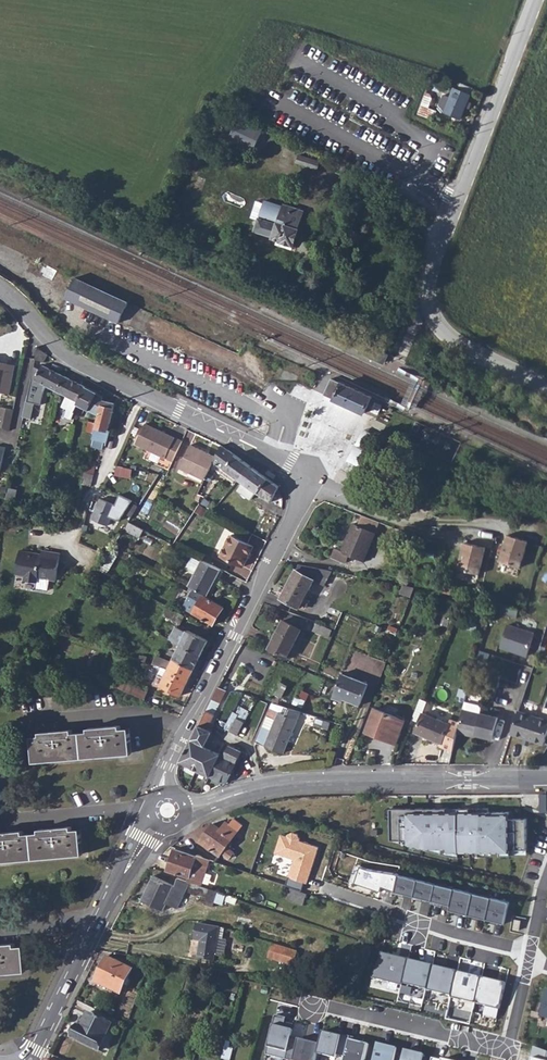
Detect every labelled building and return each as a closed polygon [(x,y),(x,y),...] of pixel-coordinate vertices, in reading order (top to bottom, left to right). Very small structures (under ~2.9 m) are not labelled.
[(454,87),(444,112),(460,118),(469,94),(454,87)] [(217,134),(257,146),(263,128),(223,115),(217,134)] [(300,154),(298,162),(317,168),(319,160),(300,154)] [(251,216),(258,218),(264,200),(258,198),(251,216)] [(284,204),(278,223),(259,217),(255,230),(274,236),(273,237),(293,244),(299,229),(298,228),(304,210),(284,204)] [(75,278),(66,297),(118,322),(128,302),(75,278)] [(37,347),(34,359),(43,363),(47,355),(41,350),(37,347)] [(11,394),(16,366),(0,363),(0,391),(11,394)] [(59,394),(57,392),(64,377),(41,366),(39,370),(32,367),(25,401),(34,403),(41,405),(43,393),(47,387),(53,391),(52,394),(57,397),(59,394)] [(64,377),(57,392),(59,394),(66,398),(61,407),(67,410),(65,418),(72,420),(77,403),(86,387),(64,377)] [(332,378),(324,395),(364,413),(372,396),(332,378)] [(86,387),(77,403),(99,415),(102,400),(103,397),(97,394),(97,392),(86,387)] [(99,415),(91,447),(103,449),(104,443),(107,443),(110,431),(108,431),(115,403),(102,400),(99,415)] [(25,401),(22,417),(30,419),(34,403),(25,401)] [(0,405),(0,406),(0,425),(10,429),(14,408),(0,405)] [(382,433),(385,422),(375,419),(372,430),(382,433)] [(135,444),(171,462),(182,442),(146,423),(135,444)] [(376,436),(365,431),(359,443),(370,448),(376,436)] [(191,470),(205,477),(213,461),(215,457),(190,445),(180,468),(190,472),(191,470)] [(215,457),(213,461),(239,480),(245,473),(250,465),(224,447),(221,446),(215,457)] [(368,451),(357,446),(352,459),(363,464),(368,451)] [(96,462),(88,461),(85,473),(93,475),(96,462)] [(250,465),(245,473),(249,476),(254,469),(250,465)] [(377,465),(372,475),(378,478),(383,467),(377,465)] [(131,475),(132,469),(118,467),(117,473),(131,475)] [(245,473),(239,480),(242,482),(237,490),(250,499),(255,492),(270,502),(278,486),(254,469),(249,476),(245,473)] [(90,487),(93,475),(85,473),(82,485),(90,487)] [(16,490),(8,489),(6,501),(13,502),(16,490)] [(98,499),(90,518),(106,525),(107,523),(114,526),(116,521),(121,523),(131,502),(119,495),(115,505),(98,499)] [(379,523),(362,517),(358,527),(352,524),(340,551),(334,549),(331,557),(345,563),(349,556),(363,562),(379,523)] [(142,530),(127,523),(124,530),(138,538),(142,530)] [(527,538),(506,532),(499,558),(520,564),(527,538)] [(231,536),(222,556),(245,566),(254,546),(231,536)] [(485,545),(464,540),(458,567),(479,572),(485,545)] [(56,581),(60,554),(42,551),(41,555),(40,558),(32,557),(33,553),(19,551),(16,575),(25,576),(24,581),(38,583),(38,578),(56,581)] [(194,576),(201,561),(192,556),(185,571),(194,576)] [(194,576),(189,585),(195,589),(208,595),(221,569),(202,559),(201,561),(194,576)] [(326,570),(298,565),(281,598),(299,608),(314,580),(319,583),(326,570)] [(204,594),(192,612),(213,625),(224,606),(204,594)] [(503,604),(501,603),(499,611),(515,616),(517,607),(512,605),(503,604)] [(167,605),(163,614),(180,622),(184,614),(180,611),(167,605)] [(300,617),(287,612),(269,649),(287,657),(301,630),(295,627),(300,617)] [(468,618),(465,625),(475,629),(477,621),(468,618)] [(533,631),(506,623),(499,645),(526,654),(533,631)] [(315,624),(312,631),(329,638),(332,630),(315,624)] [(175,626),(169,638),(176,642),(180,644),(201,655),(208,641),(187,630),(186,632),(175,626)] [(177,649),(173,658),(194,668),(201,655),(180,644),(177,649)] [(154,656),(152,664),(168,669),(172,662),(154,656)] [(172,662),(168,669),(190,677),(194,668),(173,658),(172,662)] [(158,675),(154,682),(168,689),(181,695),(190,677),(168,669),(163,677),(158,675)] [(337,682),(333,695),(343,699),(344,696),(360,702),(369,681),(342,671),(337,682)] [(119,679),(116,686),(144,698),(147,691),(119,679)] [(280,682),(275,694),(283,697),(288,685),(280,682)] [(220,685),(212,699),(220,703),(226,691),(223,689),(224,687),(220,685)] [(209,705),(206,711),(214,715),(220,703),(212,699),(209,705)] [(546,720),(546,709),(521,701),(518,711),(546,720)] [(459,724),(457,735),(468,737),(469,736),(475,737),(475,738),(491,742),(496,720),(480,716),(481,708),(464,704),(462,713),(459,724)] [(275,710),(271,708),(257,742),(284,754),(302,712),(278,705),(275,710)] [(375,709),(365,731),(395,745),(405,722),(375,709)] [(206,711),(191,740),(205,747),(213,732),(207,729),(214,715),(206,711)] [(518,711),(510,734),(544,745),(546,734),(546,720),(518,711)] [(426,714),(417,733),(442,744),(440,748),(452,754),(457,735),(459,724),(451,720),(449,725),(426,714)] [(332,720),(324,716),(318,715),(316,722),(331,726),(332,720)] [(236,717),(230,730),(238,734),(245,722),(236,717)] [(128,727),(31,735),(34,763),(131,755),(128,727)] [(191,740),(180,762),(196,770),(207,748),(205,747),(191,740)] [(220,754),(216,763),(232,771),(242,752),(229,746),(224,756),(220,754)] [(207,748),(196,770),(209,776),(216,763),(220,754),(207,748)] [(216,763),(209,776),(223,783),(226,783),(232,771),(216,763)] [(492,809),(386,808),(386,821),(391,821),(391,843),(406,843),(406,851),(442,852),(450,857),(512,857),(512,856),(528,856),(527,819),(514,819),(514,813),(492,812),(492,809)] [(235,818),(231,824),(235,828),(239,822),(235,818)] [(220,856),(223,853),(227,846),(239,830),(235,828),(231,824),(226,821),(221,829),(213,823),(200,842),(220,856)] [(0,833),(0,862),(81,855),(79,826),(0,833)] [(286,837),(280,836),(274,853),(295,860),(289,877),(305,883),(317,847),(299,841),(299,839),(297,835),(291,832),(287,835),(286,837)] [(227,846),(223,853),(230,858),(235,852),(227,846)] [(168,871),(189,878),(188,881),(189,882),(196,884),(202,886),(211,860),(197,855),(197,857),(175,850),(168,871)] [(393,873),(355,865),(349,882),(381,892),(383,886),(387,888),(393,873)] [(397,893),(452,906),(456,888),(401,875),(397,893)] [(181,889),(175,887),(174,886),(154,876),(142,900),(163,911),(167,903),(167,902),(172,905),(172,906),(177,909),(187,890),(181,889)] [(179,878),(175,887),(181,889),(187,890),(189,882),(188,881),(179,878)] [(189,882),(187,890),(208,898),(205,905),(211,907),(214,908),(219,892),(202,886),(196,884),(189,882)] [(307,894),(287,888),(283,900),(303,907),(307,894)] [(511,902),(456,888),(452,906),(451,911),(506,924),(511,902)] [(217,939),(218,929),(197,927),(194,942),(200,943),(200,948),(198,959),(214,961),(215,955),(223,956),(225,940),(221,939),(217,939)] [(25,971),(22,942),(0,944),(0,973),(25,971)] [(296,953),(272,945),(267,958),(292,966),(296,953)] [(403,984),(409,960),(383,954),(372,979),(403,986),(403,984)] [(107,969),(100,984),(120,994),(132,969),(108,958),(103,967),(107,969)] [(434,967),(409,960),(403,984),(428,990),(434,967)] [(103,967),(96,982),(100,984),(107,969),(103,967)] [(458,972),(434,967),(428,990),(452,995),(458,972)] [(482,978),(458,972),(452,995),(451,998),(476,1003),(482,978)] [(506,984),(482,978),(476,1003),(499,1008),(506,984)] [(79,1027),(73,1039),(101,1051),(113,1024),(89,1014),(82,1028),(79,1027)] [(292,1030),(283,1028),(286,1018),(275,1016),(264,1059),(285,1059),(290,1037),(292,1030)] [(320,1041),(317,1054),(336,1058),(337,1055),(345,1057),(350,1037),(341,1035),(341,1036),(322,1032),(320,1041)] [(290,1037),(285,1059),(316,1059),(317,1054),(320,1041),(305,1037),(304,1040),(290,1037)] [(350,1037),(345,1057),(345,1059),(365,1059),(369,1044),(358,1042),(359,1039),(350,1037)] [(377,1044),(374,1059),(394,1059),(397,1048),(377,1044)] [(522,1044),(519,1059),(530,1059),(533,1046),(522,1044)] [(536,1048),(532,1058),(534,1059),(533,1059),(546,1059),(546,1052),(536,1048)] [(405,1052),(403,1059),(423,1059),(425,1055),(414,1052),(414,1054),(405,1052)]
